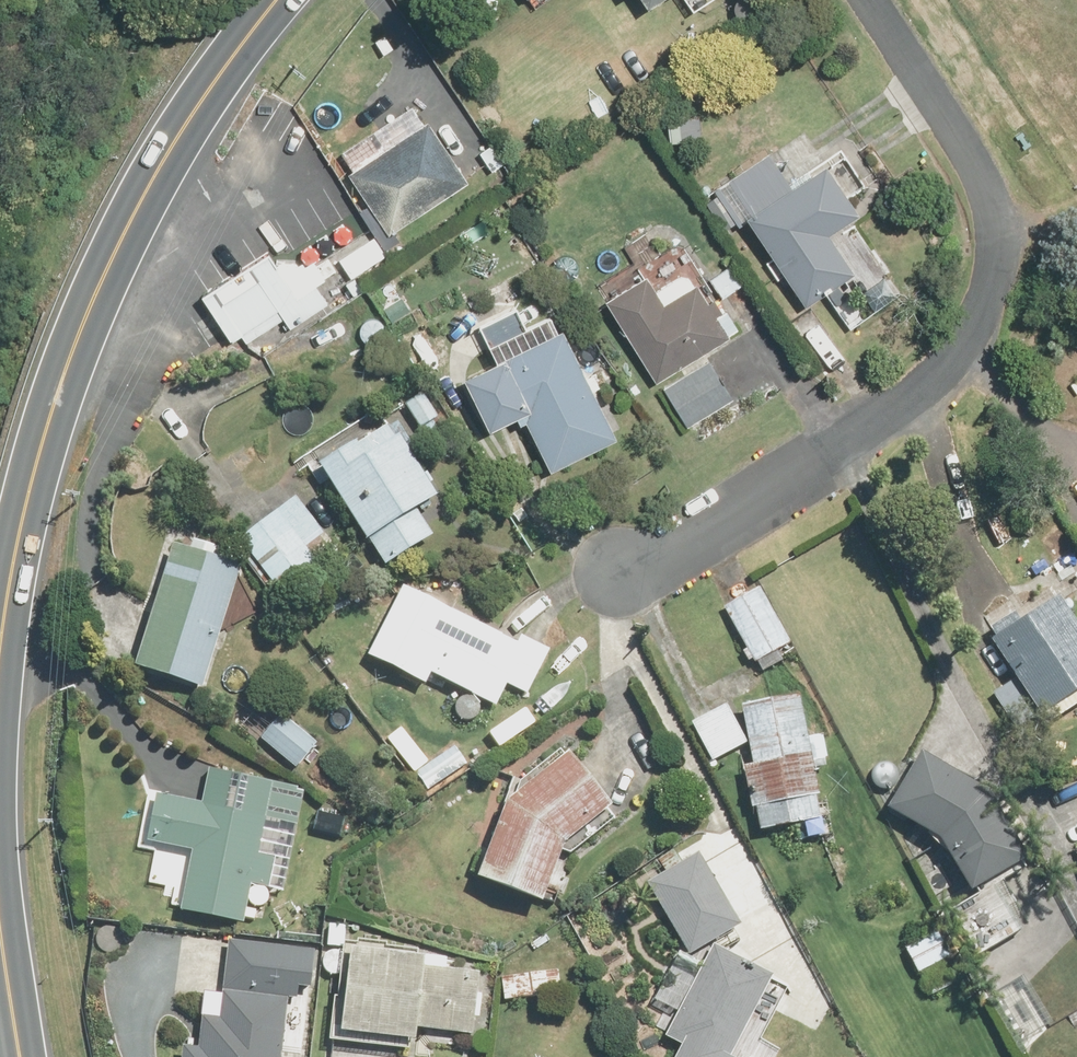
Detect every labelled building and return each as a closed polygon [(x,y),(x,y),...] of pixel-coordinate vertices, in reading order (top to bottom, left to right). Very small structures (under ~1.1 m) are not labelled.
[(702,142),(702,115),(672,115),(672,142),(702,142)] [(425,118),(332,178),(372,239),(465,179),(425,118)] [(744,209),(737,216),(796,307),(855,270),(831,233),(865,212),(827,153),(784,181),(762,147),(721,173),(744,209)] [(260,257),(195,293),(222,348),(265,327),(269,336),(320,310),(299,270),(274,282),(260,257)] [(641,275),(604,299),(654,380),(726,335),(693,284),(661,305),(641,275)] [(413,310),(396,281),(382,288),(389,299),(380,304),(391,323),(413,310)] [(617,440),(560,328),(459,380),(482,433),(513,419),(543,477),(617,440)] [(712,363),(665,388),(686,429),(734,404),(712,363)] [(416,391),(392,406),(410,436),(434,421),(416,391)] [(399,430),(319,478),(379,571),(433,536),(420,512),(442,500),(399,430)] [(288,498),(233,543),(277,597),(332,553),(288,498)] [(231,558),(166,541),(133,666),(197,683),(231,558)] [(1058,583),(988,626),(1054,717),(1076,701),(1076,609),(1058,583)] [(785,641),(752,586),(708,611),(741,667),(785,641)] [(513,640),(403,587),(385,620),(404,631),(392,654),(500,709),(511,685),(524,691),(544,648),(515,635),(513,640)] [(804,697),(738,706),(753,833),(821,823),(804,697)] [(717,706),(684,727),(708,764),(741,744),(717,706)] [(280,716),(258,741),(291,770),(313,745),(280,716)] [(470,768),(455,745),(414,772),(429,795),(470,768)] [(506,795),(480,880),(555,903),(568,835),(617,805),(581,748),(506,795)] [(990,784),(924,751),(889,808),(944,837),(981,891),(1037,854),(990,784)] [(265,814),(153,797),(147,842),(189,848),(180,911),(238,920),(243,889),(267,888),(272,853),(260,851),(265,814)] [(699,851),(644,882),(687,956),(742,925),(699,851)] [(1002,892),(963,918),(987,954),(1026,928),(1002,892)] [(939,928),(902,948),(916,976),(923,974),(934,994),(965,977),(939,928)] [(220,943),(215,1015),(195,1014),(192,1044),(175,1042),(174,1056),(281,1056),(285,1002),(294,1002),(294,989),(312,990),(315,951),(220,943)] [(438,950),(352,944),(344,1034),(426,1040),(426,1027),(483,1031),(486,967),(437,963),(438,950)] [(711,945),(667,1037),(683,1044),(677,1056),(743,1056),(738,1054),(775,975),(711,945)] [(1026,977),(988,997),(1015,1048),(1052,1028),(1026,977)]
